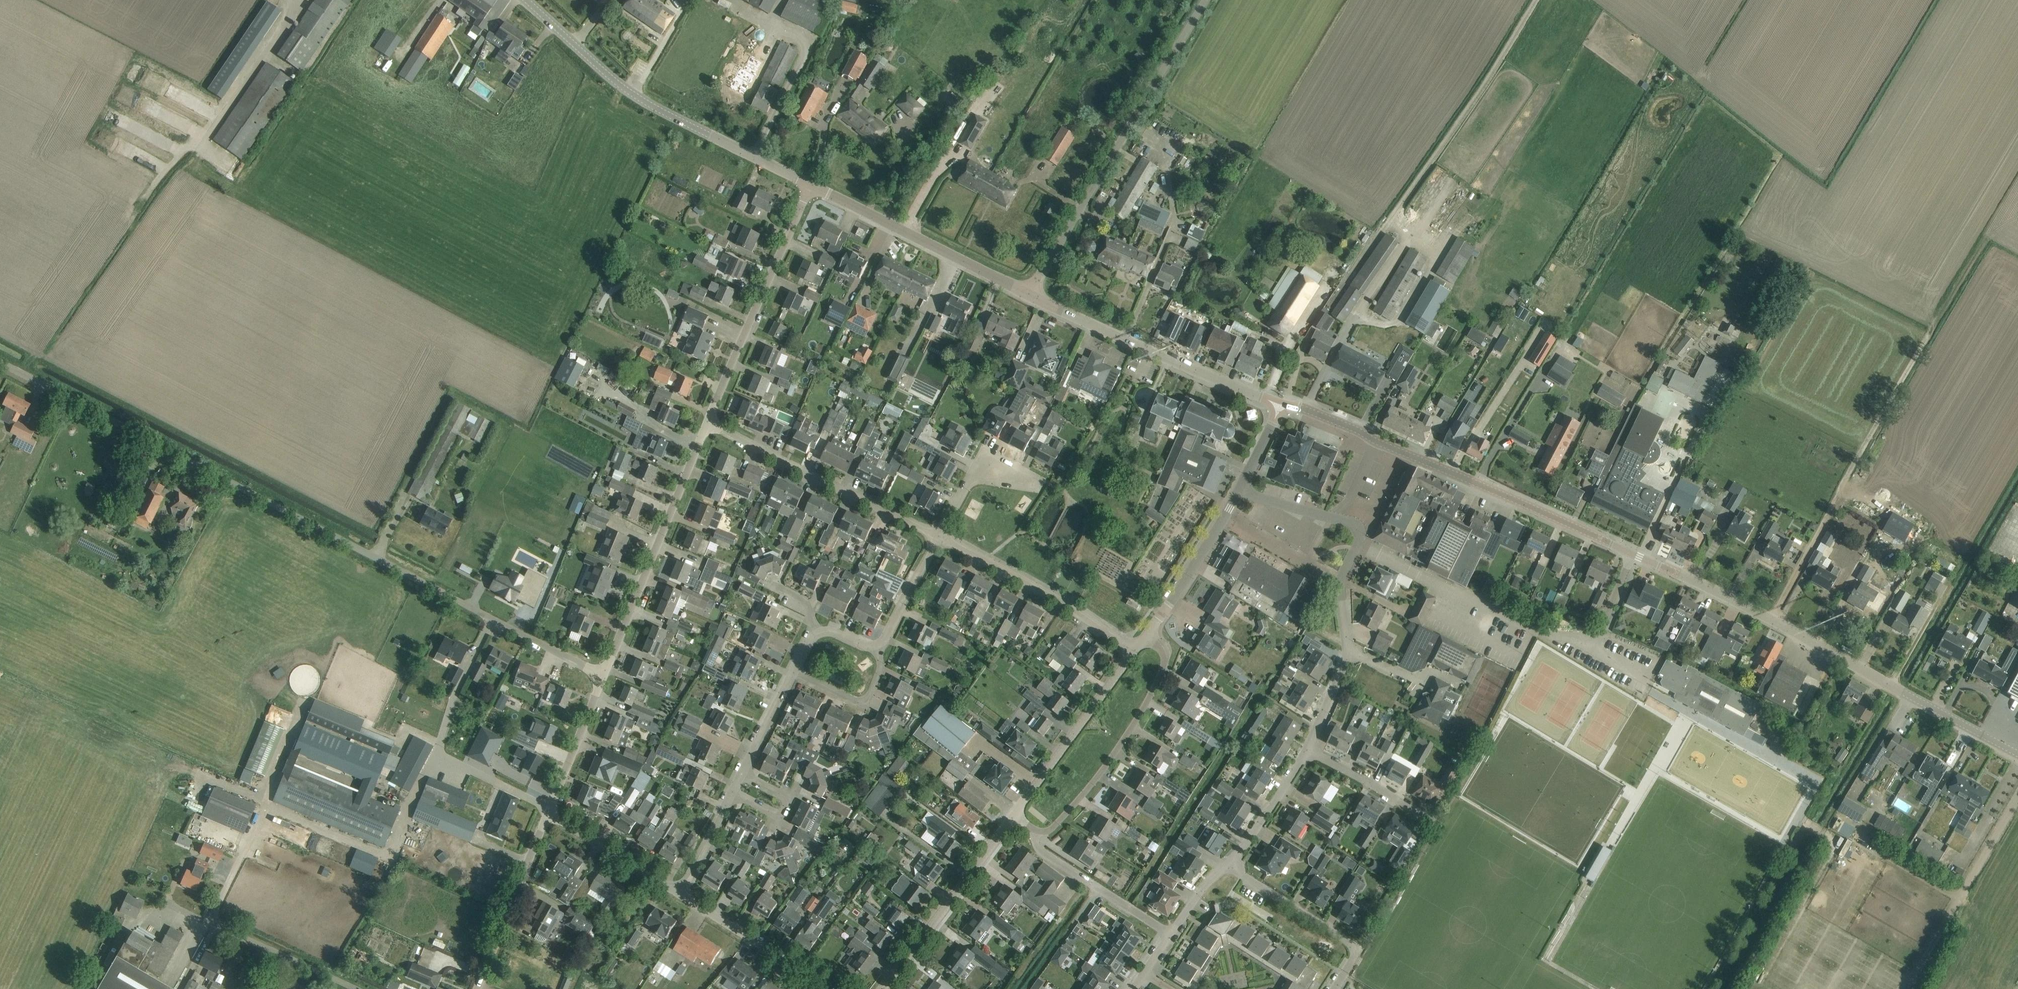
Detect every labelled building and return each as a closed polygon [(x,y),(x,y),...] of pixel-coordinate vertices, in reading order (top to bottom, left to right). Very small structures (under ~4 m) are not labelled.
[(277,56),(302,73),(351,0),(316,0),(277,56)] [(448,1),(459,8),(456,14),(462,18),(466,13),(476,20),(473,24),(483,31),(488,23),(483,20),(492,7),(482,0),(449,0),(448,1)] [(622,8),(661,35),(676,15),(653,0),(628,0),(622,8)] [(768,14),(775,0),(743,0),(749,3),(749,4),(768,14)] [(797,2),(822,14),(828,1),(826,0),(797,0),(797,2)] [(843,1),(841,11),(856,15),(858,4),(843,1)] [(267,2),(250,28),(263,37),(281,11),(267,2)] [(427,59),(430,61),(453,26),(437,16),(398,76),(410,84),(427,59)] [(501,49),(495,58),(503,64),(510,56),(517,61),(519,58),(524,50),(520,47),(520,46),(526,37),(515,30),(514,30),(505,24),(506,23),(505,23),(499,31),(495,36),(505,43),(501,49)] [(375,49),(390,59),(402,40),(387,30),(375,49)] [(489,35),(475,67),(483,70),(496,38),(489,35)] [(485,38),(482,36),(475,46),(478,48),(485,38)] [(771,100),(776,90),(776,91),(798,51),(782,43),(761,83),(763,85),(753,105),(767,113),(773,101),(771,100)] [(843,73),(856,82),(869,58),(856,50),(843,73)] [(878,54),(858,83),(863,86),(871,91),(889,61),(878,54)] [(728,87),(744,94),(749,84),(750,84),(762,62),(751,56),(750,56),(743,69),(738,67),(728,87)] [(267,62),(213,141),(242,160),(295,82),(267,62)] [(515,73),(507,85),(515,90),(516,89),(523,78),(515,73)] [(828,95),(810,85),(794,115),(808,123),(814,111),(818,114),(828,95)] [(924,108),(907,93),(898,105),(915,120),(924,108)] [(864,111),(851,100),(838,116),(852,128),(853,127),(857,130),(856,131),(862,136),(862,137),(873,146),(888,128),(877,119),(876,120),(864,110),(864,111)] [(987,122),(975,115),(960,143),(971,150),(987,122)] [(1062,127),(1043,158),(1057,166),(1076,136),(1062,127)] [(1141,208),(1136,205),(1157,167),(1142,158),(1111,212),(1126,221),(1133,210),(1139,213),(1137,218),(1163,230),(1171,214),(1144,202),(1141,208)] [(958,182),(980,194),(992,173),(970,160),(958,182)] [(992,173),(980,194),(988,198),(1006,208),(1017,190),(1006,183),(1007,181),(992,173)] [(1224,178),(1220,184),(1226,187),(1230,182),(1224,178)] [(667,184),(664,191),(679,198),(679,197),(695,205),(699,200),(678,190),(667,184)] [(749,214),(756,218),(761,209),(770,213),(777,199),(760,191),(749,214)] [(733,207),(743,212),(750,197),(740,192),(733,207)] [(1045,212),(1051,216),(1056,207),(1050,203),(1045,212)] [(698,205),(694,211),(700,217),(705,212),(698,205)] [(826,222),(818,237),(831,244),(828,251),(838,256),(844,243),(839,241),(843,232),(833,227),(834,226),(826,222)] [(738,246),(752,252),(760,236),(745,229),(736,225),(732,233),(741,237),(738,246)] [(859,228),(856,235),(861,238),(864,231),(859,228)] [(1190,231),(1187,236),(1200,242),(1202,236),(1190,231)] [(717,235),(713,243),(726,249),(730,241),(717,235)] [(1399,243),(1388,235),(1332,314),(1343,322),(1363,294),(1399,243)] [(1435,275),(1455,285),(1473,246),(1453,237),(1435,275)] [(1187,238),(1182,248),(1194,253),(1199,243),(1187,238)] [(1118,269),(1119,270),(1130,247),(1122,243),(1121,245),(1107,239),(1098,260),(1115,268),(1116,267),(1119,268),(1118,269)] [(1130,247),(1119,270),(1128,274),(1129,271),(1147,279),(1156,258),(1140,251),(1130,247)] [(1207,249),(1204,256),(1209,259),(1213,251),(1207,249)] [(1372,311),(1390,322),(1427,259),(1411,249),(1372,311)] [(840,273),(848,277),(850,274),(860,279),(868,263),(858,258),(859,256),(850,251),(849,254),(847,253),(843,261),(842,260),(838,267),(840,268),(840,269),(841,270),(840,273)] [(820,263),(833,268),(837,260),(825,254),(820,263)] [(730,266),(726,275),(740,281),(747,264),(725,255),(721,263),(730,266)] [(693,264),(715,275),(719,269),(708,263),(705,259),(700,257),(698,256),(693,264)] [(875,276),(904,290),(913,271),(884,257),(875,276)] [(805,262),(799,277),(821,287),(824,280),(818,277),(821,269),(805,262)] [(1163,264),(1154,285),(1169,291),(1172,286),(1177,288),(1184,271),(1172,265),(1171,267),(1163,264)] [(1307,302),(1322,279),(1304,268),(1300,274),(1292,269),(1269,305),(1277,310),(1267,325),(1285,337),(1307,302)] [(913,271),(904,290),(927,301),(936,282),(913,271)] [(1534,285),(1544,291),(1549,282),(1539,277),(1534,285)] [(1405,324),(1424,336),(1425,334),(1433,321),(1450,293),(1431,281),(1405,324)] [(719,296),(717,302),(728,307),(735,292),(723,287),(723,289),(713,284),(710,292),(719,296)] [(694,288),(690,297),(703,303),(707,294),(694,288)] [(808,289),(804,297),(818,303),(821,296),(808,289)] [(1513,289),(1509,296),(1517,301),(1522,294),(1513,289)] [(670,297),(682,301),(684,296),(673,291),(670,297)] [(791,293),(784,308),(805,317),(808,310),(802,307),(805,300),(791,293)] [(952,297),(943,315),(955,320),(949,332),(957,336),(972,306),(952,297)] [(1539,299),(1534,307),(1556,319),(1561,311),(1539,299)] [(834,301),(827,316),(844,324),(851,309),(834,301)] [(856,303),(848,321),(869,331),(878,314),(871,311),(870,312),(865,310),(865,308),(856,303)] [(898,321),(902,307),(893,304),(889,318),(898,321)] [(1518,306),(1512,316),(1522,322),(1528,311),(1518,306)] [(690,339),(683,353),(704,362),(715,337),(702,332),(709,316),(689,308),(678,334),(690,339)] [(1164,337),(1175,342),(1186,320),(1166,311),(1161,320),(1170,325),(1164,337)] [(1314,326),(1321,331),(1329,318),(1322,313),(1314,326)] [(925,329),(934,333),(941,319),(932,315),(925,329)] [(1000,346),(1013,352),(1020,338),(1012,335),(1013,332),(1014,333),(1015,331),(1014,331),(1016,326),(1016,325),(1015,327),(1001,321),(1002,319),(993,315),(986,331),(1003,338),(1000,346)] [(1487,334),(1497,339),(1507,319),(1498,315),(1487,334)] [(1433,321),(1425,334),(1431,338),(1439,325),(1433,321)] [(785,330),(786,328),(776,322),(769,335),(780,340),(784,333),(785,334),(787,331),(785,330)] [(1206,330),(1189,322),(1185,332),(1191,334),(1185,347),(1196,352),(1206,330)] [(1729,336),(1733,327),(1727,325),(1723,334),(1729,336)] [(1221,354),(1218,361),(1227,366),(1231,359),(1236,361),(1244,344),(1216,330),(1207,347),(1221,354)] [(1317,331),(1308,346),(1313,348),(1310,355),(1324,363),(1335,341),(1331,339),(1331,338),(1317,331)] [(972,332),(965,347),(978,353),(985,338),(972,332)] [(1546,333),(1528,362),(1538,368),(1556,339),(1546,333)] [(646,334),(643,341),(659,348),(662,341),(646,334)] [(1039,338),(1037,338),(1026,363),(1036,368),(1039,362),(1042,363),(1045,371),(1050,373),(1055,371),(1057,366),(1055,360),(1053,359),(1056,352),(1054,351),(1056,346),(1047,342),(1048,340),(1041,336),(1040,338),(1039,338)] [(1694,342),(1686,336),(1674,352),(1681,358),(1694,342)] [(1261,362),(1264,357),(1258,354),(1264,343),(1252,337),(1248,345),(1246,349),(1253,352),(1246,367),(1245,366),(1242,373),(1255,379),(1262,363),(1261,362)] [(1246,367),(1253,352),(1246,349),(1248,345),(1244,344),(1240,353),(1242,354),(1235,369),(1242,373),(1245,366),(1246,367)] [(1373,360),(1344,345),(1332,367),(1376,390),(1384,374),(1370,366),(1373,360)] [(645,347),(640,357),(651,363),(656,353),(645,347)] [(768,348),(761,364),(772,369),(770,375),(780,379),(789,382),(793,372),(778,365),(782,354),(777,352),(768,348)] [(1389,362),(1387,365),(1402,374),(1407,364),(1414,353),(1408,349),(1404,356),(1402,356),(1398,354),(1396,358),(1395,357),(1391,363),(1389,362)] [(911,359),(898,353),(887,379),(899,385),(911,359)] [(1082,391),(1107,402),(1121,372),(1111,368),(1111,369),(1101,365),(1102,362),(1096,359),(1097,356),(1093,354),(1090,360),(1083,357),(1082,360),(1079,359),(1066,387),(1080,394),(1082,391)] [(1572,375),(1560,367),(1565,359),(1560,356),(1547,376),(1557,382),(1562,375),(1568,380),(1572,375)] [(560,370),(556,379),(574,388),(585,367),(584,367),(586,362),(579,358),(576,363),(567,357),(560,370)] [(1669,387),(1702,402),(1721,363),(1707,357),(1696,380),(1677,370),(1669,387)] [(852,362),(849,367),(855,370),(858,365),(852,362)] [(1013,363),(1004,384),(1020,392),(1027,395),(1037,400),(1050,406),(1053,399),(1054,396),(1023,381),(1028,369),(1013,363)] [(1061,364),(1058,371),(1065,373),(1066,370),(1067,367),(1061,364)] [(1420,372),(1407,364),(1402,374),(1395,384),(1404,390),(1402,392),(1408,396),(1417,381),(1415,380),(1420,372)] [(810,365),(808,372),(814,375),(817,367),(810,365)] [(687,398),(693,382),(659,367),(654,379),(667,385),(669,381),(677,385),(674,392),(687,398)] [(1652,375),(1646,389),(1657,394),(1664,381),(1652,375)] [(762,399),(771,403),(774,396),(765,392),(770,382),(756,376),(750,392),(763,397),(762,399)] [(1736,376),(1731,385),(1737,388),(1742,379),(1736,376)] [(780,379),(778,385),(789,390),(788,394),(792,396),(797,385),(791,383),(789,382),(780,379)] [(851,389),(850,392),(858,396),(863,389),(854,384),(851,389)] [(1625,398),(1604,385),(1598,395),(1619,408),(1625,398)] [(1054,396),(1053,399),(1060,402),(1062,403),(1068,391),(1059,387),(1054,396)] [(862,397),(867,403),(872,398),(867,392),(862,397)] [(987,421),(982,430),(998,438),(1003,429),(1006,422),(1008,417),(1013,420),(1027,395),(1020,392),(1009,411),(1003,408),(1001,407),(998,407),(996,408),(994,409),(992,411),(990,414),(987,421)] [(10,433),(29,442),(34,431),(16,423),(20,414),(24,416),(30,405),(9,394),(3,405),(6,407),(0,420),(14,427),(10,433)] [(667,408),(670,401),(656,395),(650,409),(650,410),(662,415),(659,422),(674,428),(680,413),(667,408)] [(1027,395),(1013,420),(1021,424),(1028,412),(1030,413),(1037,400),(1027,395)] [(1444,395),(1437,407),(1451,415),(1458,403),(1444,395)] [(1174,427),(1183,405),(1180,403),(1179,405),(1159,396),(1146,427),(1143,438),(1153,442),(1157,433),(1158,433),(1161,426),(1162,424),(1173,429),(1174,427)] [(1174,427),(1182,430),(1198,438),(1199,435),(1207,438),(1202,447),(1203,447),(1204,446),(1217,452),(1223,438),(1226,440),(1229,440),(1232,439),(1234,437),(1235,434),(1235,431),(1234,428),(1232,426),(1229,425),(1233,417),(1226,414),(1218,411),(1217,413),(1194,403),(1195,401),(1186,397),(1183,405),(1174,427)] [(761,432),(764,431),(779,437),(784,425),(763,416),(762,420),(755,417),(759,406),(742,399),(738,408),(742,410),(739,417),(752,422),(749,427),(761,432)] [(1451,431),(1445,444),(1458,450),(1464,437),(1468,430),(1463,427),(1465,424),(1468,418),(1469,418),(1476,406),(1469,401),(1463,411),(1456,423),(1456,422),(1451,431)] [(491,424),(479,417),(480,416),(472,411),(456,402),(409,493),(424,502),(460,433),(481,443),(491,424)] [(636,410),(621,403),(617,410),(632,418),(636,410)] [(887,404),(883,413),(898,420),(902,411),(887,404)] [(793,405),(789,411),(796,415),(799,409),(793,405)] [(836,437),(849,409),(843,406),(840,413),(830,434),(833,435),(836,437)] [(1598,489),(1590,504),(1648,532),(1652,523),(1654,517),(1665,494),(1639,482),(1646,474),(1641,469),(1645,464),(1648,465),(1651,465),(1654,463),(1657,462),(1658,459),(1660,456),(1660,452),(1659,448),(1657,445),(1655,443),(1654,442),(1664,420),(1634,406),(1609,456),(1604,466),(1598,478),(1599,478),(1602,480),(1598,489)] [(1382,425),(1408,437),(1416,420),(1405,415),(1406,414),(1391,407),(1382,425)] [(830,434),(840,413),(832,409),(829,415),(830,415),(823,430),(830,434)] [(1066,418),(1053,411),(1041,433),(1048,437),(1055,425),(1061,428),(1066,418)] [(821,435),(809,429),(813,421),(800,415),(792,432),(798,435),(792,446),(807,453),(810,447),(815,449),(821,435)] [(1416,420),(1408,437),(1423,444),(1431,428),(1429,428),(1434,419),(1427,415),(1422,425),(1416,422),(1417,420),(1416,420)] [(625,424),(631,428),(635,420),(628,416),(625,424)] [(1552,440),(1549,448),(1556,452),(1554,457),(1561,461),(1580,424),(1565,416),(1560,426),(1556,425),(1549,439),(1552,440)] [(925,443),(935,448),(936,449),(940,442),(931,437),(933,434),(934,430),(932,427),(928,423),(931,418),(922,417),(914,437),(918,439),(925,443)] [(856,446),(863,450),(874,429),(876,425),(870,422),(863,434),(862,433),(856,446)] [(951,430),(947,437),(945,436),(941,443),(963,455),(971,441),(965,438),(967,432),(954,425),(951,430)] [(1024,452),(1031,440),(1036,442),(1043,429),(1036,426),(1033,432),(1027,429),(1023,436),(1017,432),(1010,444),(1024,452)] [(656,436),(641,429),(638,436),(644,439),(639,450),(662,458),(668,444),(655,438),(656,436)] [(881,432),(874,429),(863,450),(871,454),(881,432)] [(1227,463),(1205,453),(1202,450),(1203,447),(1202,447),(1207,438),(1199,435),(1198,438),(1182,430),(1163,472),(1158,484),(1169,489),(1160,512),(1166,516),(1180,494),(1178,492),(1183,480),(1192,484),(1214,494),(1223,473),(1226,468),(1225,467),(1227,463)] [(1520,431),(1515,440),(1520,443),(1525,434),(1520,431)] [(1282,455),(1272,480),(1285,485),(1285,484),(1293,488),(1295,484),(1319,495),(1337,452),(1313,442),(1314,441),(1298,434),(1296,440),(1289,437),(1282,454),(1282,455)] [(829,464),(834,466),(845,444),(834,439),(831,445),(829,444),(822,460),(823,461),(823,460),(830,463),(829,464)] [(918,439),(915,445),(922,449),(925,443),(918,439)] [(1481,461),(1486,451),(1489,445),(1480,440),(1477,446),(1472,444),(1467,454),(1481,461)] [(1052,450),(1044,445),(1037,459),(1052,467),(1059,454),(1059,453),(1063,445),(1057,441),(1052,450)] [(901,460),(907,447),(900,443),(894,456),(901,460)] [(845,444),(834,466),(840,469),(840,468),(847,472),(847,473),(855,457),(848,454),(851,447),(845,444)] [(618,445),(611,462),(616,464),(614,469),(625,474),(633,457),(624,454),(626,449),(618,445)] [(957,467),(945,461),(948,455),(936,449),(935,448),(928,460),(931,462),(927,469),(949,482),(957,467)] [(1556,452),(1549,448),(1537,469),(1552,477),(1561,461),(1554,457),(1556,452)] [(1591,459),(1585,472),(1598,478),(1604,466),(1609,456),(1595,450),(1591,459)] [(868,483),(878,460),(873,458),(873,457),(867,454),(856,477),(862,480),(861,481),(862,483),(866,484),(867,484),(868,483)] [(723,455),(717,470),(730,475),(733,467),(740,470),(743,463),(723,455)] [(882,489),(893,467),(887,464),(887,462),(880,459),(879,461),(878,460),(868,483),(870,484),(869,485),(869,486),(874,488),(875,488),(876,487),(882,489)] [(641,472),(638,478),(651,484),(657,469),(636,460),(632,468),(641,472)] [(746,475),(744,479),(759,486),(761,481),(762,480),(767,482),(767,481),(770,474),(765,472),(749,466),(746,475)] [(908,479),(909,476),(922,484),(925,477),(912,470),(912,471),(902,466),(899,474),(908,479)] [(1382,521),(1381,524),(1374,540),(1411,559),(1410,561),(1414,563),(1415,560),(1429,567),(1428,570),(1466,589),(1471,578),(1482,555),(1493,533),(1497,524),(1490,521),(1490,519),(1475,512),(1467,530),(1470,532),(1467,538),(1448,529),(1454,518),(1453,518),(1465,495),(1441,483),(1441,484),(1437,482),(1438,481),(1410,467),(1382,521)] [(136,482),(119,474),(112,488),(129,497),(136,482)] [(608,476),(606,481),(611,484),(610,487),(623,493),(626,485),(621,483),(622,482),(612,478),(608,476)] [(713,479),(706,497),(719,502),(724,490),(727,491),(729,485),(713,479)] [(768,506),(778,511),(790,486),(786,484),(786,485),(779,481),(780,481),(779,480),(771,497),(772,497),(768,506)] [(729,485),(727,491),(749,499),(752,490),(731,481),(729,485)] [(164,487),(153,482),(135,517),(149,524),(163,498),(159,496),(164,487)] [(86,483),(84,491),(93,493),(95,485),(86,483)] [(1584,493),(1563,483),(1556,498),(1577,508),(1584,493)] [(1742,510),(1736,507),(1746,490),(1736,484),(1732,493),(1735,495),(1727,508),(1739,515),(1737,519),(1735,519),(1727,533),(1744,543),(1752,528),(1746,525),(1750,518),(1741,513),(1742,510)] [(797,509),(804,492),(803,493),(797,490),(797,489),(790,486),(778,511),(780,512),(782,508),(787,510),(790,505),(797,509)] [(1693,506),(1697,499),(1696,498),(1676,488),(1669,502),(1690,512),(1693,506)] [(922,501),(914,496),(910,503),(919,507),(920,506),(933,512),(941,497),(928,490),(922,501)] [(193,519),(191,518),(198,503),(179,493),(171,508),(174,517),(178,522),(176,524),(186,530),(187,527),(191,527),(193,519)] [(622,495),(616,512),(627,516),(636,520),(643,504),(634,500),(632,499),(622,495)] [(806,513),(817,518),(825,502),(821,500),(820,501),(814,498),(814,497),(813,497),(806,513)] [(1693,506),(1704,512),(1705,510),(1711,512),(1715,506),(1697,497),(1696,498),(1697,499),(1693,506)] [(588,502),(581,519),(587,521),(586,523),(606,530),(610,520),(592,513),(595,505),(588,502)] [(817,518),(831,525),(839,509),(838,508),(838,509),(831,506),(831,505),(825,502),(817,518)] [(709,527),(717,530),(718,528),(724,514),(702,505),(696,522),(709,527)] [(1162,516),(1149,507),(1146,513),(1161,524),(1165,518),(1162,516)] [(425,514),(421,523),(428,527),(429,525),(444,533),(448,524),(450,521),(453,516),(445,512),(443,517),(428,509),(425,514)] [(1705,510),(1704,512),(1699,521),(1711,528),(1718,516),(1711,512),(1705,510)] [(852,535),(859,518),(855,516),(855,517),(848,514),(848,513),(847,513),(836,536),(836,537),(839,538),(848,542),(852,535)] [(783,534),(788,537),(797,519),(791,516),(783,534)] [(1885,530),(1903,541),(1911,526),(1893,516),(1885,530)] [(112,517),(107,525),(119,532),(123,523),(112,517)] [(866,521),(859,518),(852,535),(866,541),(873,525),(872,525),(865,522),(866,521)] [(803,522),(797,519),(788,537),(786,543),(790,544),(793,539),(795,540),(803,522)] [(751,534),(754,527),(756,523),(754,523),(747,520),(743,530),(751,534)] [(1493,533),(1482,555),(1490,558),(1497,544),(1509,549),(1513,540),(1516,541),(1518,537),(1522,528),(1507,521),(1501,535),(1500,537),(1493,533)] [(1770,522),(1761,537),(1768,541),(1777,526),(1770,522)] [(1813,522),(1809,528),(1814,531),(1817,525),(1813,522)] [(1660,542),(1672,548),(1679,535),(1667,529),(1668,527),(1662,524),(1658,533),(1663,535),(1660,542)] [(1679,535),(1672,548),(1685,553),(1688,546),(1693,548),(1697,540),(1692,538),(1691,540),(1686,538),(1690,530),(1682,527),(1679,535)] [(733,545),(737,536),(718,528),(717,530),(714,537),(718,539),(730,544),(733,545)] [(825,545),(831,533),(827,531),(825,530),(819,543),(825,545)] [(611,531),(601,556),(613,561),(613,560),(619,562),(629,539),(611,531)] [(872,543),(888,550),(895,536),(889,532),(887,537),(882,535),(881,539),(875,536),(872,543)] [(831,533),(825,545),(826,546),(832,548),(833,549),(839,538),(836,537),(836,536),(831,533)] [(1536,535),(1537,535),(1533,533),(1528,545),(1523,543),(1518,553),(1531,559),(1535,550),(1543,554),(1549,540),(1539,536),(1539,537),(1536,535)] [(691,534),(685,548),(705,557),(711,542),(691,534)] [(1885,534),(1881,542),(1895,550),(1899,543),(1885,534)] [(895,536),(888,550),(905,558),(908,552),(902,549),(904,545),(900,543),(902,539),(895,536)] [(1230,536),(1226,546),(1237,550),(1241,540),(1230,536)] [(730,544),(718,539),(716,544),(728,549),(730,544)] [(780,540),(779,544),(791,549),(789,553),(785,561),(791,564),(794,557),(798,551),(799,549),(792,546),(790,544),(786,543),(780,540)] [(1770,560),(1771,558),(1781,564),(1788,552),(1787,552),(1792,544),(1785,540),(1781,548),(1771,542),(1764,554),(1765,554),(1764,556),(1765,558),(1768,560),(1770,560)] [(1578,554),(1562,547),(1555,562),(1552,570),(1559,574),(1563,566),(1571,569),(1578,554)] [(1815,550),(1809,562),(1817,567),(1817,566),(1820,567),(1821,567),(1825,560),(1825,558),(1822,557),(1823,555),(1825,551),(1817,547),(1815,550)] [(846,548),(843,555),(851,558),(853,551),(846,548)] [(770,574),(760,549),(758,550),(762,562),(757,564),(752,575),(765,581),(768,575),(770,574)] [(786,563),(778,560),(780,554),(773,551),(763,555),(761,549),(760,549),(770,574),(774,573),(780,576),(786,563)] [(1249,560),(1234,552),(1222,573),(1236,581),(1248,560),(1249,560)] [(585,593),(603,600),(615,573),(607,570),(600,567),(602,561),(587,555),(584,563),(590,566),(595,568),(585,593)] [(1507,556),(1500,570),(1508,574),(1515,560),(1507,556)] [(706,566),(717,571),(722,573),(725,565),(709,558),(706,566)] [(806,576),(802,585),(815,591),(820,581),(826,584),(831,573),(835,566),(822,560),(816,573),(809,570),(806,576)] [(1248,560),(1236,581),(1234,584),(1236,585),(1231,594),(1280,622),(1284,614),(1295,620),(1296,619),(1302,623),(1318,596),(1311,592),(1315,585),(1294,573),(1288,583),(1248,560)] [(952,604),(965,579),(964,580),(957,577),(962,569),(947,561),(938,577),(950,583),(941,598),(952,604)] [(1603,584),(1610,569),(1594,561),(1584,584),(1592,588),(1595,581),(1603,584)] [(1946,561),(1942,567),(1950,572),(1954,566),(1946,561)] [(694,588),(701,571),(679,562),(672,579),(694,588)] [(463,564),(460,569),(470,574),(473,569),(463,564)] [(1539,581),(1545,568),(1538,564),(1532,578),(1530,583),(1536,586),(1539,581)] [(711,585),(717,571),(706,566),(700,580),(711,585)] [(865,584),(872,587),(876,578),(865,572),(866,570),(859,566),(856,575),(861,578),(860,579),(866,581),(865,584)] [(1859,591),(1855,589),(1847,602),(1863,611),(1869,601),(1873,603),(1879,592),(1867,585),(1868,584),(1866,583),(1873,571),(1865,566),(1858,578),(1864,582),(1859,591)] [(738,567),(735,573),(747,579),(750,573),(738,567)] [(1829,575),(1819,569),(1812,582),(1829,591),(1836,579),(1840,570),(1834,567),(1829,575)] [(1375,595),(1387,601),(1400,575),(1390,570),(1388,574),(1377,569),(1374,575),(1373,574),(1370,580),(1371,581),(1368,587),(1377,591),(1375,595)] [(1899,569),(1896,574),(1903,577),(1905,572),(1899,569)] [(845,570),(842,578),(847,580),(848,579),(850,573),(845,570)] [(492,586),(491,589),(503,595),(504,595),(506,596),(505,598),(505,597),(505,598),(509,600),(508,599),(509,598),(514,601),(515,599),(521,602),(526,592),(538,599),(547,579),(535,573),(529,585),(522,581),(523,579),(521,578),(520,577),(516,575),(515,574),(515,575),(513,573),(511,576),(509,579),(508,583),(499,578),(497,577),(495,581),(493,587),(492,586)] [(1933,594),(1939,581),(1929,576),(1923,589),(1933,594)] [(887,591),(890,583),(897,587),(899,582),(892,579),(890,583),(888,582),(877,577),(876,578),(872,587),(874,588),(880,591),(883,593),(885,590),(887,591)] [(976,600),(981,603),(982,601),(984,602),(985,600),(993,585),(977,577),(966,597),(976,602),(976,600)] [(1515,577),(1511,586),(1519,590),(1523,580),(1515,577)] [(1553,605),(1561,608),(1574,581),(1568,577),(1561,592),(1560,594),(1558,593),(1553,605)] [(830,587),(822,603),(833,608),(846,583),(841,581),(836,590),(830,587)] [(846,583),(833,608),(844,614),(852,598),(854,599),(857,593),(850,589),(851,586),(846,583)] [(742,584),(739,592),(753,599),(757,591),(742,584)] [(1496,584),(1493,591),(1499,593),(1502,587),(1496,584)] [(669,587),(662,603),(676,608),(679,601),(686,604),(687,601),(706,610),(711,599),(683,587),(681,592),(669,587)] [(1663,593),(1649,587),(1649,589),(1647,589),(1645,588),(1643,591),(1634,587),(1627,604),(1638,609),(1647,606),(1656,610),(1663,593)] [(876,598),(878,594),(880,591),(874,588),(870,595),(872,596),(870,600),(862,596),(859,601),(861,602),(853,618),(864,623),(876,598)] [(1209,627),(1214,630),(1225,636),(1229,630),(1218,623),(1227,608),(1233,612),(1238,604),(1232,600),(1233,599),(1224,593),(1225,593),(1223,591),(1222,592),(1220,590),(1215,598),(1216,599),(1214,602),(1211,600),(1204,610),(1215,617),(1209,627)] [(1910,597),(1900,590),(1890,607),(1901,614),(1910,597)] [(1019,599),(1003,591),(994,608),(999,610),(1001,607),(1011,613),(1019,599)] [(1600,607),(1606,594),(1599,591),(1593,604),(1589,615),(1595,618),(1600,607)] [(1421,627),(1436,598),(1426,593),(1412,622),(1421,627)] [(550,596),(548,602),(553,604),(556,599),(550,596)] [(876,598),(864,623),(875,629),(883,613),(877,610),(881,600),(876,598)] [(1678,612),(1674,618),(1682,622),(1681,624),(1683,626),(1674,642),(1683,647),(1697,621),(1692,618),(1698,607),(1683,599),(1677,611),(1678,612)] [(1892,628),(1907,636),(1913,626),(1918,629),(1928,612),(1923,609),(1926,604),(1918,599),(1915,604),(1913,603),(1904,619),(1899,616),(1892,628)] [(973,612),(971,611),(967,619),(973,622),(973,621),(979,624),(990,602),(985,600),(984,602),(982,601),(981,603),(980,605),(977,604),(973,612)] [(1139,606),(1129,600),(1126,604),(1137,610),(1139,606)] [(680,618),(673,615),(676,608),(662,603),(657,614),(678,623),(680,618)] [(1366,614),(1361,624),(1375,631),(1385,611),(1371,604),(1367,611),(1369,612),(1367,615),(1366,614)] [(780,612),(765,605),(760,615),(755,612),(751,620),(757,623),(758,621),(776,629),(779,623),(776,621),(780,612)] [(1017,626),(1013,624),(1008,635),(1016,639),(1021,629),(1024,630),(1028,622),(1037,626),(1044,613),(1028,605),(1017,626)] [(568,620),(576,623),(570,638),(578,641),(581,635),(588,638),(595,622),(587,619),(589,612),(574,606),(568,620)] [(1983,611),(1980,616),(1987,620),(1990,615),(1983,611)] [(983,619),(982,620),(989,623),(993,615),(986,612),(983,619)] [(1720,637),(1712,633),(1714,630),(1715,630),(1721,619),(1707,612),(1701,623),(1708,626),(1704,633),(1710,636),(1699,657),(1697,655),(1694,662),(1704,667),(1709,658),(1716,644),(1720,637)] [(1660,628),(1667,632),(1673,620),(1666,616),(1660,628)] [(1972,630),(1980,634),(1987,620),(1980,616),(1972,630)] [(1007,635),(1008,635),(1013,624),(1014,623),(1007,619),(995,640),(1002,643),(1007,635)] [(1265,619),(1258,622),(1259,628),(1268,628),(1265,619)] [(695,635),(698,628),(681,621),(678,629),(679,630),(680,630),(680,629),(691,634),(691,633),(695,635)] [(1411,622),(1408,625),(1408,630),(1412,634),(1418,628),(1411,622)] [(1625,624),(1618,622),(1615,628),(1622,631),(1625,624)] [(721,623),(716,635),(720,637),(723,639),(726,640),(731,628),(721,623)] [(917,623),(910,638),(925,646),(928,638),(933,641),(937,633),(917,623)] [(750,640),(747,646),(764,655),(768,646),(766,645),(768,641),(759,636),(761,630),(763,631),(764,630),(751,624),(745,637),(750,640)] [(1720,637),(1709,658),(1718,664),(1725,650),(1730,653),(1732,650),(1738,654),(1742,646),(1743,646),(1749,634),(1741,630),(1742,628),(1742,627),(1737,624),(1736,625),(1735,626),(1734,626),(1727,640),(1720,637)] [(669,648),(675,635),(667,631),(655,626),(649,639),(669,648)] [(1025,634),(1031,638),(1035,630),(1029,627),(1025,634)] [(1425,669),(1428,663),(1471,684),(1484,658),(1440,636),(1421,627),(1401,664),(1397,663),(1397,664),(1399,665),(1398,667),(1412,673),(1425,669)] [(965,639),(944,628),(940,635),(956,643),(962,646),(965,639)] [(689,644),(693,635),(680,630),(679,630),(676,638),(689,644)] [(1210,638),(1199,631),(1190,644),(1206,654),(1215,661),(1222,650),(1229,639),(1225,636),(1214,630),(1210,638)] [(1373,647),(1385,654),(1393,639),(1387,637),(1389,635),(1382,631),(1381,633),(1380,633),(1373,647)] [(1955,637),(1946,632),(1935,653),(1944,657),(1945,655),(1961,664),(1972,643),(1956,634),(1955,637)] [(1069,634),(1057,649),(1069,657),(1080,642),(1069,634)] [(716,635),(708,649),(719,654),(726,640),(723,639),(720,637),(716,635)] [(1992,639),(1985,635),(1978,648),(1985,652),(1992,639)] [(1307,646),(1311,640),(1306,636),(1302,642),(1307,646)] [(1658,637),(1653,645),(1665,652),(1670,644),(1658,637)] [(460,664),(468,647),(459,642),(458,645),(445,638),(435,658),(444,663),(447,657),(460,664)] [(669,648),(649,639),(644,652),(657,658),(664,661),(669,648)] [(1764,698),(1793,713),(1796,707),(1791,705),(1807,676),(1783,663),(1786,658),(1778,654),(1782,647),(1770,641),(1762,655),(1760,654),(1756,661),(1770,668),(1756,694),(1764,698)] [(1312,654),(1308,660),(1325,671),(1328,667),(1329,667),(1331,667),(1333,665),(1332,662),(1331,661),(1332,661),(1328,659),(1330,656),(1310,644),(1306,650),(1312,654)] [(1079,650),(1074,657),(1092,670),(1105,654),(1094,646),(1087,656),(1079,650)] [(1069,657),(1057,649),(1054,647),(1045,659),(1050,663),(1053,659),(1063,666),(1064,664),(1072,670),(1077,664),(1069,657)] [(486,663),(504,673),(511,658),(501,653),(502,652),(494,648),(486,663)] [(737,656),(734,661),(756,672),(762,661),(753,657),(745,653),(747,651),(741,648),(737,656)] [(708,649),(702,663),(713,668),(719,654),(708,649)] [(904,656),(899,666),(915,674),(919,667),(925,670),(928,663),(922,660),(922,659),(906,652),(905,653),(907,654),(905,657),(904,656)] [(1976,666),(1972,674),(2001,689),(2001,690),(2009,676),(2016,662),(2008,657),(2003,667),(2006,668),(2003,673),(1999,671),(2000,669),(2000,670),(2000,669),(1989,663),(1988,665),(1979,660),(1976,666)] [(931,665),(946,673),(950,665),(935,658),(931,665)] [(1325,671),(1308,660),(1305,667),(1299,663),(1296,667),(1302,671),(1310,676),(1319,682),(1325,671)] [(1760,706),(1697,672),(1697,670),(1684,663),(1681,668),(1666,660),(1658,676),(1663,679),(1660,683),(1662,688),(1679,697),(1682,696),(1696,704),(1697,706),(1695,710),(1731,729),(1731,731),(1735,732),(1736,732),(1744,736),(1757,712),(1762,715),(1765,709),(1760,706)] [(638,661),(632,676),(644,681),(648,683),(649,680),(652,674),(654,676),(657,669),(650,666),(638,661)] [(665,667),(682,675),(685,668),(667,661),(665,667)] [(734,661),(727,676),(728,676),(740,682),(742,679),(751,683),(753,679),(756,680),(758,675),(756,673),(756,672),(734,661)] [(1191,668),(1185,677),(1198,686),(1203,677),(1208,680),(1211,674),(1207,671),(1207,670),(1192,661),(1189,667),(1191,668)] [(469,679),(477,683),(485,666),(478,662),(469,679)] [(515,678),(513,685),(521,688),(521,685),(529,688),(543,693),(545,689),(548,679),(537,675),(537,674),(532,672),(534,668),(521,663),(518,673),(515,678)] [(1234,665),(1228,674),(1237,679),(1244,684),(1247,679),(1240,674),(1242,670),(1234,665)] [(1291,679),(1296,673),(1286,666),(1281,673),(1291,679)] [(447,681),(456,685),(463,671),(454,667),(447,681)] [(718,671),(716,676),(725,681),(726,679),(728,676),(727,676),(722,673),(718,671)] [(1086,678),(1076,671),(1069,679),(1062,674),(1054,684),(1061,689),(1063,686),(1074,694),(1086,678)] [(2007,694),(2006,694),(2011,697),(2017,700),(2017,673),(2007,694)] [(1069,702),(1051,689),(1054,683),(1046,677),(1037,688),(1052,700),(1047,706),(1059,715),(1069,702)] [(893,678),(886,693),(901,701),(898,706),(905,709),(911,698),(909,696),(913,688),(893,678)] [(1298,686),(1294,692),(1311,702),(1318,692),(1301,681),(1295,678),(1292,682),(1298,686)] [(1448,686),(1437,680),(1431,692),(1434,693),(1431,698),(1428,697),(1424,698),(1420,706),(1418,705),(1414,714),(1422,718),(1423,716),(1438,723),(1445,708),(1453,712),(1460,696),(1450,691),(1450,693),(1446,691),(1448,686)] [(652,681),(648,691),(666,698),(670,689),(652,681)] [(723,685),(721,690),(743,701),(748,690),(739,685),(732,682),(729,688),(723,685)] [(1252,682),(1247,690),(1253,693),(1258,686),(1252,682)] [(1857,705),(1866,690),(1851,682),(1839,702),(1847,707),(1851,701),(1857,705)] [(1277,683),(1273,689),(1279,692),(1282,687),(1280,686),(1277,683)] [(502,684),(499,690),(505,693),(508,687),(502,684)] [(557,695),(553,704),(565,708),(571,692),(549,684),(547,691),(557,695)] [(937,692),(933,690),(920,684),(917,691),(930,698),(931,697),(933,699),(937,692)] [(628,712),(640,717),(653,722),(656,714),(634,705),(636,700),(645,704),(648,696),(627,687),(621,701),(630,705),(628,712)] [(1346,688),(1343,693),(1353,700),(1356,695),(1346,688)] [(1218,705),(1239,718),(1244,710),(1230,702),(1208,689),(1203,695),(1218,705)] [(721,690),(719,695),(724,698),(721,704),(729,707),(738,712),(743,701),(721,690)] [(1027,690),(1024,696),(1032,702),(1035,705),(1039,699),(1027,690)] [(1183,691),(1173,706),(1182,711),(1194,719),(1199,711),(1194,707),(1199,700),(1191,696),(1183,691)] [(794,705),(793,708),(799,711),(796,717),(801,719),(812,697),(801,692),(794,705)] [(1311,702),(1294,692),(1290,698),(1285,694),(1282,698),(1288,702),(1304,713),(1311,702)] [(501,694),(498,701),(505,704),(508,698),(501,694)] [(708,694),(706,700),(714,704),(717,698),(708,694)] [(812,697),(801,719),(805,721),(806,722),(809,716),(815,719),(819,711),(823,702),(812,697)] [(382,751),(381,754),(305,723),(294,751),(376,785),(394,742),(361,728),(364,721),(315,700),(306,720),(382,751)] [(1875,709),(1862,701),(1853,715),(1867,723),(1875,709)] [(1032,702),(1025,711),(1034,717),(1028,725),(1032,727),(1033,728),(1035,730),(1043,736),(1053,723),(1045,717),(1036,711),(1033,709),(1035,705),(1032,702)] [(1239,718),(1218,705),(1218,706),(1211,702),(1208,708),(1221,716),(1235,725),(1239,718)] [(907,713),(908,711),(894,705),(890,713),(908,721),(911,715),(907,713)] [(952,764),(952,763),(954,761),(969,772),(976,763),(962,750),(976,734),(941,705),(928,722),(925,719),(913,735),(952,764)] [(265,719),(277,723),(279,719),(288,723),(292,714),(269,706),(265,719)] [(825,720),(824,723),(825,723),(830,726),(827,731),(832,734),(843,711),(832,706),(827,715),(825,720)] [(1264,709),(1257,720),(1261,722),(1268,712),(1264,709)] [(717,720),(713,728),(727,735),(734,720),(715,710),(711,717),(717,720)] [(779,723),(778,726),(786,729),(787,726),(792,715),(791,714),(785,711),(783,715),(779,723)] [(843,711),(832,734),(837,736),(840,730),(846,733),(850,726),(854,717),(843,711)] [(703,722),(690,715),(689,717),(681,713),(677,721),(699,731),(703,722)] [(891,731),(895,721),(879,713),(876,719),(871,721),(880,744),(882,748),(883,748),(882,743),(887,742),(884,734),(888,732),(889,730),(891,731)] [(616,714),(610,728),(629,737),(630,735),(623,731),(626,726),(633,729),(636,722),(616,714)] [(1286,716),(1280,726),(1295,736),(1302,726),(1286,716)] [(653,722),(640,717),(636,726),(656,734),(658,731),(662,733),(665,728),(653,722)] [(1167,718),(1159,732),(1178,744),(1182,737),(1176,734),(1181,727),(1167,718)] [(511,740),(534,752),(535,752),(534,751),(538,741),(535,740),(536,738),(538,738),(550,743),(556,728),(544,723),(534,719),(531,727),(533,728),(530,735),(528,734),(516,729),(512,740),(511,740)] [(880,744),(871,721),(870,722),(864,719),(858,734),(870,739),(873,739),(877,750),(882,748),(880,744)] [(819,722),(815,720),(814,724),(812,723),(807,733),(813,735),(814,731),(817,727),(819,722)] [(1021,720),(1017,726),(1027,734),(1032,727),(1028,725),(1024,721),(1021,720)] [(245,768),(265,776),(284,729),(264,721),(245,768)] [(699,731),(677,721),(674,727),(682,730),(681,732),(696,739),(699,731)] [(977,731),(993,743),(993,742),(998,735),(982,724),(981,726),(978,731),(977,730),(977,731)] [(1327,743),(1338,749),(1346,733),(1339,730),(1341,726),(1337,724),(1327,743)] [(1354,741),(1359,743),(1367,727),(1361,725),(1358,730),(1350,725),(1346,733),(1338,749),(1347,754),(1354,741)] [(1280,726),(1273,736),(1289,746),(1295,736),(1280,726)] [(814,731),(813,735),(818,738),(822,729),(817,727),(814,731)] [(1027,758),(1036,746),(1010,727),(1005,735),(1008,738),(1005,742),(1007,743),(1006,744),(1027,758)] [(1356,761),(1366,767),(1376,748),(1371,746),(1375,738),(1365,733),(1367,728),(1367,727),(1359,743),(1364,746),(1356,761)] [(482,728),(468,756),(489,766),(490,763),(488,762),(493,752),(496,753),(503,739),(483,729),(482,728)] [(629,737),(610,728),(605,739),(625,748),(629,737)] [(1194,735),(1219,750),(1223,744),(1211,737),(1211,736),(1198,728),(1194,735)] [(1248,733),(1253,736),(1256,730),(1251,728),(1248,733)] [(1248,733),(1244,739),(1249,742),(1253,736),(1248,733)] [(390,781),(410,791),(435,745),(415,734),(390,781)] [(1480,739),(1471,734),(1466,745),(1475,750),(1480,739)] [(844,749),(850,752),(857,738),(851,735),(844,749)] [(1416,742),(1423,746),(1413,764),(1421,769),(1434,744),(1419,735),(1416,742)] [(1278,739),(1272,749),(1285,757),(1291,747),(1289,746),(1273,736),(1278,739)] [(838,746),(844,749),(848,740),(841,737),(838,746)] [(1888,760),(1893,753),(1908,762),(1916,748),(1907,743),(1907,745),(1895,737),(1886,751),(1878,746),(1862,775),(1863,775),(1865,777),(1868,778),(1871,780),(1878,770),(1876,769),(1883,756),(1888,760)] [(704,752),(701,759),(714,765),(721,749),(702,740),(698,749),(704,752)] [(1376,748),(1366,767),(1376,772),(1384,756),(1391,759),(1398,746),(1387,740),(1381,751),(1376,748)] [(791,741),(787,747),(797,752),(801,746),(791,741)] [(812,751),(815,746),(809,743),(806,748),(812,751)] [(1240,743),(1236,748),(1239,749),(1246,754),(1249,749),(1240,743)] [(660,745),(656,753),(686,768),(686,767),(694,770),(694,769),(701,772),(705,766),(660,745)] [(1158,770),(1158,772),(1162,775),(1164,774),(1170,765),(1174,768),(1179,759),(1156,745),(1152,752),(1151,751),(1145,760),(1159,768),(1158,770)] [(797,768),(807,749),(801,746),(797,752),(792,761),(789,760),(786,765),(779,762),(772,777),(783,783),(790,768),(796,771),(797,769),(797,768)] [(535,774),(542,760),(530,753),(530,754),(522,750),(518,748),(514,755),(526,761),(522,768),(535,774)] [(624,756),(631,759),(637,761),(640,754),(627,748),(624,756)] [(1842,748),(1833,759),(1839,763),(1848,753),(1842,748)] [(831,776),(830,771),(823,773),(822,770),(812,765),(813,763),(807,760),(812,751),(807,749),(797,768),(797,769),(805,773),(803,776),(810,780),(811,783),(830,776),(831,776)] [(1272,749),(1262,764),(1269,769),(1273,763),(1279,767),(1285,757),(1272,749)] [(644,765),(631,760),(618,754),(614,762),(623,766),(621,770),(626,772),(627,768),(629,769),(640,773),(641,771),(641,769),(644,765)] [(1180,762),(1192,769),(1197,763),(1184,755),(1180,762)] [(761,771),(772,777),(779,762),(769,756),(761,771)] [(1923,778),(1932,783),(1932,782),(1935,785),(1937,782),(1939,783),(1948,768),(1941,764),(1942,762),(1936,759),(1935,761),(1927,756),(1917,773),(1924,778),(1923,778)] [(617,769),(619,766),(618,766),(597,757),(590,774),(611,783),(617,769)] [(887,773),(894,778),(906,762),(899,757),(887,773)] [(1916,764),(1913,768),(1915,769),(1917,765),(1919,766),(1923,759),(1920,757),(1916,764)] [(299,767),(301,762),(293,759),(291,764),(299,767)] [(1246,774),(1252,778),(1266,787),(1272,777),(1266,774),(1269,769),(1262,764),(1255,759),(1246,774)] [(969,772),(954,761),(952,763),(952,764),(947,770),(963,781),(969,772)] [(645,766),(642,769),(654,777),(658,770),(647,762),(645,766)] [(1411,771),(1396,762),(1388,778),(1403,786),(1411,771)] [(1910,762),(1903,774),(1907,777),(1915,764),(1910,762)] [(987,781),(1002,792),(1011,779),(1010,778),(1013,773),(999,764),(996,768),(987,781)] [(288,765),(273,802),(384,847),(399,810),(288,765)] [(1441,782),(1449,786),(1458,770),(1450,766),(1441,782)] [(681,771),(677,779),(702,791),(709,776),(701,772),(694,769),(694,770),(686,767),(686,768),(684,773),(681,771)] [(1154,790),(1159,782),(1138,769),(1132,778),(1134,780),(1131,786),(1150,798),(1154,790)] [(642,793),(652,777),(641,771),(640,773),(621,803),(630,808),(640,792),(642,793)] [(880,782),(869,797),(878,804),(891,788),(894,791),(898,785),(892,780),(891,781),(884,775),(879,781),(880,782)] [(1305,794),(1319,803),(1331,784),(1316,775),(1307,788),(1309,789),(1305,794)] [(1953,783),(1948,791),(1961,798),(1955,808),(1958,810),(1963,813),(1969,803),(1979,809),(1981,806),(1984,802),(1989,793),(1973,784),(1958,775),(1953,783)] [(809,792),(821,798),(827,787),(826,783),(833,781),(831,776),(830,776),(811,783),(812,786),(809,792)] [(1441,787),(1423,777),(1413,795),(1425,802),(1427,798),(1433,802),(1441,787)] [(1266,787),(1252,778),(1249,783),(1242,778),(1236,788),(1252,798),(1249,796),(1252,791),(1260,796),(1266,787)] [(476,823),(434,806),(437,799),(463,809),(468,795),(429,779),(412,819),(468,842),(476,823)] [(1163,785),(1176,793),(1174,796),(1186,803),(1191,794),(1167,779),(1163,785)] [(969,782),(960,794),(982,811),(989,801),(979,794),(981,791),(969,782)] [(1222,782),(1217,789),(1230,797),(1235,790),(1222,782)] [(585,786),(579,802),(591,807),(590,810),(603,815),(604,812),(612,816),(619,803),(613,799),(608,806),(594,800),(598,791),(585,786)] [(1931,809),(1941,791),(1932,786),(1923,803),(1926,805),(1926,806),(1931,809)] [(245,825),(253,806),(213,790),(205,809),(232,820),(228,829),(241,834),(244,825),(245,825)] [(503,793),(486,833),(502,839),(519,800),(503,793)] [(1120,793),(1110,808),(1129,820),(1134,813),(1128,809),(1133,801),(1120,793)] [(1234,805),(1230,810),(1245,820),(1253,808),(1238,799),(1234,796),(1230,803),(1234,805)] [(1374,824),(1384,808),(1365,796),(1349,823),(1357,828),(1363,818),(1374,824)] [(640,824),(653,803),(646,798),(637,814),(634,812),(629,820),(622,815),(619,820),(617,819),(613,826),(622,831),(623,830),(629,834),(636,822),(640,824)] [(1845,798),(1837,811),(1859,822),(1866,810),(1845,798)] [(803,802),(797,814),(812,822),(818,810),(803,802)] [(839,802),(834,811),(848,818),(852,809),(839,802)] [(1143,808),(1156,817),(1160,811),(1146,802),(1143,808)] [(661,807),(653,803),(640,824),(647,829),(651,823),(661,807)] [(1211,821),(1215,815),(1199,805),(1195,812),(1211,821)] [(833,810),(823,806),(820,812),(830,817),(833,810)] [(1317,814),(1329,821),(1334,814),(1322,806),(1317,814)] [(973,829),(981,819),(967,809),(966,810),(962,807),(956,815),(973,829)] [(1290,816),(1282,828),(1297,838),(1309,819),(1293,808),(1288,815),(1290,816)] [(706,810),(703,814),(709,818),(712,814),(706,810)] [(1245,820),(1230,810),(1227,815),(1221,812),(1217,818),(1238,832),(1245,820)] [(726,826),(736,831),(735,832),(742,835),(744,831),(745,832),(753,816),(746,812),(745,815),(741,812),(734,824),(729,821),(726,826)] [(1963,813),(1957,822),(1965,827),(1971,817),(1964,813),(1963,813)] [(812,822),(797,814),(792,824),(806,832),(812,822)] [(1329,821),(1317,814),(1312,822),(1329,833),(1334,825),(1329,821)] [(1880,814),(1874,825),(1899,841),(1906,829),(1880,814)] [(1410,838),(1415,830),(1403,822),(1404,820),(1396,815),(1386,831),(1383,835),(1383,838),(1383,840),(1385,842),(1388,843),(1390,842),(1392,841),(1394,836),(1406,844),(1410,838)] [(753,816),(745,832),(754,836),(749,845),(759,850),(764,840),(759,837),(765,825),(760,823),(762,820),(753,816)] [(935,846),(952,859),(961,846),(951,838),(956,831),(936,816),(930,825),(924,820),(922,822),(927,826),(929,832),(939,840),(935,846)] [(1093,833),(1093,834),(1095,835),(1095,834),(1107,841),(1111,834),(1116,837),(1120,830),(1138,841),(1143,835),(1119,820),(1115,825),(1100,816),(1100,817),(1097,821),(1091,831),(1093,833)] [(659,828),(651,823),(647,829),(640,840),(640,841),(640,842),(640,844),(644,846),(646,846),(647,845),(654,849),(662,837),(664,838),(674,822),(666,817),(659,828)] [(1203,831),(1203,834),(1203,837),(1204,840),(1206,842),(1203,846),(1203,847),(1208,850),(1216,855),(1226,839),(1218,834),(1213,831),(1206,826),(1203,831)] [(1359,844),(1367,849),(1377,832),(1370,827),(1359,844)] [(1183,832),(1179,838),(1184,841),(1192,848),(1196,850),(1200,844),(1201,843),(1198,841),(1188,835),(1183,832)] [(809,833),(807,838),(813,841),(816,836),(809,833)] [(684,845),(691,849),(698,839),(691,834),(684,845)] [(778,843),(784,862),(787,861),(791,874),(797,872),(798,869),(796,861),(802,859),(799,851),(794,852),(800,842),(786,835),(783,841),(778,843)] [(679,841),(672,837),(661,854),(674,863),(684,847),(678,843),(679,841)] [(807,838),(803,845),(815,851),(819,844),(813,841),(807,838)] [(844,838),(840,843),(843,845),(841,848),(845,851),(847,848),(851,851),(854,846),(844,838)] [(1189,853),(1192,848),(1184,841),(1179,838),(1174,846),(1181,850),(1188,854),(1189,853)] [(1275,877),(1276,874),(1281,873),(1291,857),(1297,860),(1302,851),(1289,843),(1281,838),(1277,844),(1275,848),(1269,845),(1265,852),(1265,854),(1257,866),(1266,871),(1267,876),(1272,875),(1275,877)] [(1096,849),(1090,845),(1081,839),(1071,855),(1093,868),(1097,862),(1090,857),(1096,849)] [(781,863),(784,862),(778,843),(777,843),(771,840),(764,853),(773,858),(775,859),(780,858),(781,863)] [(910,840),(905,846),(917,855),(921,847),(910,840)] [(1158,846),(1152,842),(1148,848),(1155,852),(1158,846)] [(1920,842),(1913,855),(1935,868),(1943,855),(1920,842)] [(219,861),(223,851),(205,843),(201,853),(219,861)] [(821,857),(825,848),(819,844),(815,851),(814,853),(821,857)] [(1309,854),(1316,858),(1322,849),(1314,845),(1309,854)] [(728,852),(734,855),(737,849),(731,846),(728,852)] [(1393,862),(1401,867),(1411,852),(1402,847),(1393,862)] [(1586,879),(1593,882),(1595,878),(1597,879),(1610,856),(1608,855),(1611,851),(1604,847),(1586,879)] [(861,849),(857,854),(862,858),(866,852),(861,849)] [(1029,868),(1036,859),(1022,849),(1016,857),(1014,860),(1007,869),(1021,879),(1029,868)] [(370,874),(375,856),(351,850),(347,868),(370,874)] [(442,850),(436,855),(443,864),(449,859),(442,850)] [(740,867),(744,860),(734,855),(728,852),(725,850),(721,857),(740,867)] [(1191,854),(1189,853),(1188,854),(1181,850),(1178,854),(1187,860),(1184,865),(1183,864),(1177,874),(1190,883),(1196,875),(1195,874),(1197,871),(1199,872),(1205,863),(1191,854)] [(760,866),(765,856),(758,852),(752,864),(759,867),(761,868),(767,872),(768,872),(769,871),(760,866)] [(868,853),(867,856),(868,859),(870,861),(874,860),(875,857),(874,854),(871,852),(868,853)] [(552,891),(549,894),(557,899),(567,905),(578,888),(582,881),(574,876),(583,863),(576,859),(575,861),(562,853),(551,870),(561,877),(555,887),(562,892),(559,896),(552,891)] [(1321,872),(1330,858),(1322,854),(1319,860),(1313,868),(1321,872)] [(922,873),(926,876),(934,882),(944,869),(932,860),(924,855),(915,868),(922,873)] [(1346,856),(1342,863),(1352,870),(1356,863),(1346,856)] [(1036,859),(1029,868),(1036,873),(1047,881),(1039,891),(1032,886),(1027,892),(1031,895),(1049,909),(1059,916),(1067,905),(1053,895),(1065,879),(1044,863),(1043,864),(1036,859)] [(193,874),(187,871),(181,884),(196,890),(201,878),(203,874),(204,875),(208,865),(197,860),(193,870),(195,871),(193,874)] [(744,860),(740,867),(735,873),(742,878),(751,864),(744,860)] [(1374,861),(1371,868),(1382,873),(1386,866),(1374,861)] [(718,872),(722,866),(716,862),(703,881),(718,891),(726,878),(718,872)] [(1957,867),(1954,872),(1962,876),(1964,872),(1957,867)] [(837,869),(832,875),(836,878),(841,872),(837,869)] [(1107,884),(1111,887),(1117,878),(1113,875),(1111,878),(1098,869),(1094,876),(1107,885),(1107,884)] [(1150,905),(1168,916),(1181,896),(1172,891),(1178,882),(1159,870),(1152,880),(1162,886),(1150,905)] [(776,877),(767,872),(765,876),(759,886),(768,892),(776,877)] [(791,874),(784,881),(794,885),(791,874)] [(892,891),(915,908),(921,900),(927,892),(904,875),(892,891)] [(1349,900),(1357,887),(1362,891),(1366,885),(1360,881),(1352,875),(1340,894),(1349,900)] [(592,883),(591,882),(586,891),(589,893),(588,895),(603,904),(601,907),(603,909),(609,912),(610,913),(620,898),(625,889),(615,883),(613,885),(605,880),(599,876),(594,884),(592,883)] [(1316,876),(1308,888),(1314,891),(1309,899),(1323,908),(1333,892),(1326,887),(1328,884),(1316,876)] [(739,880),(735,886),(729,895),(734,898),(733,900),(741,906),(750,891),(744,887),(746,884),(739,880)] [(993,902),(1001,908),(1007,912),(1015,901),(1019,904),(1023,899),(1005,885),(993,902)] [(790,935),(798,923),(801,919),(800,912),(797,911),(809,891),(800,886),(787,905),(788,906),(775,925),(790,935)] [(578,888),(567,905),(574,910),(585,893),(578,888)] [(765,892),(757,904),(752,913),(758,916),(760,913),(769,918),(777,904),(770,899),(772,896),(765,892)] [(139,899),(136,898),(136,899),(129,895),(125,903),(121,901),(110,925),(120,930),(124,919),(121,917),(123,913),(136,918),(143,902),(138,900),(139,899)] [(1044,916),(1049,909),(1031,895),(1025,903),(1038,912),(1044,916)] [(824,920),(836,903),(826,896),(814,913),(808,921),(810,922),(805,929),(804,929),(796,940),(810,950),(818,939),(818,938),(822,932),(822,930),(817,927),(822,919),(824,920)] [(813,912),(818,900),(812,897),(807,910),(813,912)] [(634,906),(643,911),(647,904),(638,899),(634,906)] [(869,914),(875,919),(880,912),(867,902),(862,908),(869,914)] [(1338,918),(1357,930),(1367,914),(1348,902),(1338,918)] [(540,917),(534,927),(540,930),(538,933),(535,938),(541,941),(542,942),(545,941),(546,940),(547,938),(548,939),(559,920),(561,921),(565,914),(558,910),(553,908),(544,903),(537,915),(540,917)] [(905,922),(909,917),(902,912),(901,911),(897,908),(891,903),(886,910),(893,915),(888,921),(899,929),(900,928),(901,929),(903,929),(906,925),(906,923),(905,922)] [(1096,905),(1088,915),(1094,919),(1101,909),(1096,905)] [(1207,928),(1226,941),(1238,922),(1235,920),(1234,920),(1222,913),(1220,907),(1215,908),(1217,914),(1209,926),(1208,926),(1207,928)] [(566,924),(588,936),(596,923),(570,908),(566,915),(570,918),(566,924)] [(650,931),(658,936),(660,932),(667,936),(667,937),(677,921),(669,916),(663,912),(663,913),(657,909),(657,908),(656,908),(646,924),(647,924),(652,927),(650,930),(650,931)] [(964,930),(972,936),(978,940),(985,931),(986,932),(993,922),(980,912),(974,920),(973,919),(964,930)] [(875,919),(869,914),(867,918),(870,921),(866,927),(877,935),(872,941),(884,950),(893,937),(873,922),(875,919)] [(1094,919),(1088,915),(1086,919),(1084,923),(1089,926),(1091,923),(1094,919)] [(1017,930),(1004,920),(999,927),(1012,937),(1019,943),(1024,936),(1017,930)] [(1141,937),(1130,930),(1133,924),(1126,920),(1122,925),(1119,930),(1114,928),(1112,931),(1116,934),(1135,947),(1140,941),(1139,940),(1141,937)] [(1231,943),(1245,952),(1255,935),(1254,934),(1256,932),(1242,923),(1242,924),(1238,922),(1226,941),(1230,943),(1231,943)] [(850,926),(847,930),(856,937),(857,935),(863,940),(867,934),(860,929),(858,931),(850,926)] [(1077,926),(1073,931),(1077,934),(1081,929),(1077,926)] [(128,939),(100,988),(172,988),(145,975),(147,971),(160,978),(184,934),(170,927),(161,944),(154,941),(152,944),(133,933),(129,939),(128,939)] [(625,942),(632,947),(642,932),(634,927),(625,942)] [(687,928),(682,936),(674,949),(694,962),(697,957),(711,965),(721,949),(687,928)] [(1230,943),(1226,941),(1207,928),(1205,930),(1205,929),(1196,942),(1199,944),(1198,946),(1214,957),(1222,945),(1230,943)] [(1117,941),(1114,946),(1128,956),(1130,953),(1131,954),(1135,947),(1116,934),(1113,938),(1117,941)] [(1245,952),(1263,963),(1273,947),(1270,945),(1271,944),(1258,935),(1257,936),(1255,935),(1245,952)] [(856,937),(854,940),(849,946),(856,951),(844,966),(857,976),(860,971),(865,975),(876,960),(865,952),(869,947),(856,937)] [(1062,945),(1073,953),(1077,947),(1066,939),(1062,945)] [(1110,943),(1104,952),(1123,966),(1128,959),(1126,958),(1128,956),(1114,946),(1110,943)] [(946,965),(954,971),(960,976),(975,956),(962,946),(954,957),(953,956),(946,965)] [(1201,977),(1214,957),(1198,946),(1197,947),(1196,946),(1188,960),(1189,960),(1187,963),(1184,962),(1198,971),(1192,979),(1193,979),(1193,980),(1198,983),(1202,977),(1201,977)] [(1263,963),(1281,975),(1291,958),(1290,957),(1291,956),(1277,948),(1277,949),(1273,947),(1263,963)] [(1061,948),(1052,960),(1060,966),(1069,954),(1061,948)] [(1099,956),(1093,966),(1108,977),(1112,972),(1115,974),(1117,972),(1118,972),(1123,966),(1104,952),(1098,948),(1095,953),(1099,956)] [(206,952),(200,964),(210,970),(206,977),(210,979),(213,981),(218,969),(223,961),(206,952)] [(978,960),(991,970),(1003,979),(1009,972),(983,953),(978,960)] [(1281,975),(1286,978),(1307,966),(1308,965),(1295,956),(1293,959),(1291,958),(1281,975)] [(615,960),(608,971),(611,973),(618,961),(615,960)] [(657,961),(652,970),(670,981),(675,971),(657,961)] [(720,974),(740,987),(739,988),(757,988),(761,983),(755,979),(758,974),(758,973),(757,975),(746,967),(747,966),(739,961),(733,969),(728,966),(729,965),(728,965),(720,974)] [(1093,988),(1107,988),(1108,988),(1107,987),(1109,984),(1105,982),(1108,977),(1093,966),(1086,962),(1082,967),(1083,971),(1088,975),(1083,982),(1087,985),(1093,988)] [(1188,987),(1193,980),(1193,979),(1192,979),(1198,971),(1184,962),(1176,975),(1177,976),(1175,979),(1188,987)] [(1763,962),(1761,965),(1786,978),(1788,975),(1763,962)] [(412,963),(407,976),(436,988),(438,984),(437,983),(437,985),(430,982),(434,972),(412,963)] [(1287,982),(1304,988),(1307,988),(1317,973),(1307,966),(1286,978),(1287,982)] [(1844,986),(1849,988),(1854,978),(1849,976),(1844,986)] [(1031,988),(1040,988),(1045,982),(1038,978),(1031,988)] [(185,988),(205,988),(206,988),(190,980),(185,988)] [(387,988),(388,988),(398,988),(400,984),(390,980),(387,988)] [(763,988),(780,988),(770,981),(763,988)]
